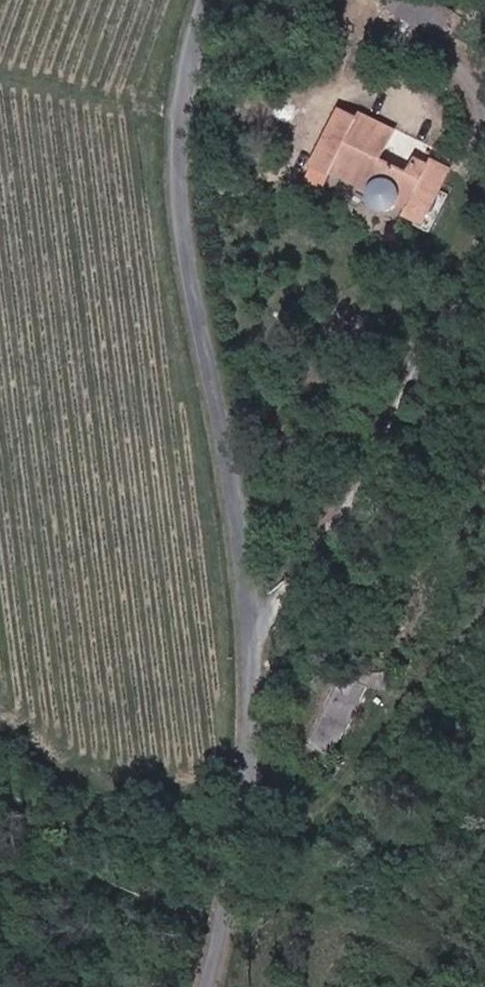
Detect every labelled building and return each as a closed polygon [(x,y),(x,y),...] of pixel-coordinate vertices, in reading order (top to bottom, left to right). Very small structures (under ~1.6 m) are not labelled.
[(396,163),(413,133),(370,111),(365,118),(350,111),(317,169),(337,178),(339,173),(383,194),(380,197),(377,202),(377,207),(378,212),(380,216),(384,220),(389,222),(394,222),(399,221),(406,207),(417,212),(414,217),(433,227),(466,170),(447,161),(442,170),(430,164),(424,177),(396,163)] [(466,170),(470,163),(413,133),(396,163),(424,177),(430,164),(442,170),(447,161),(466,170)]
